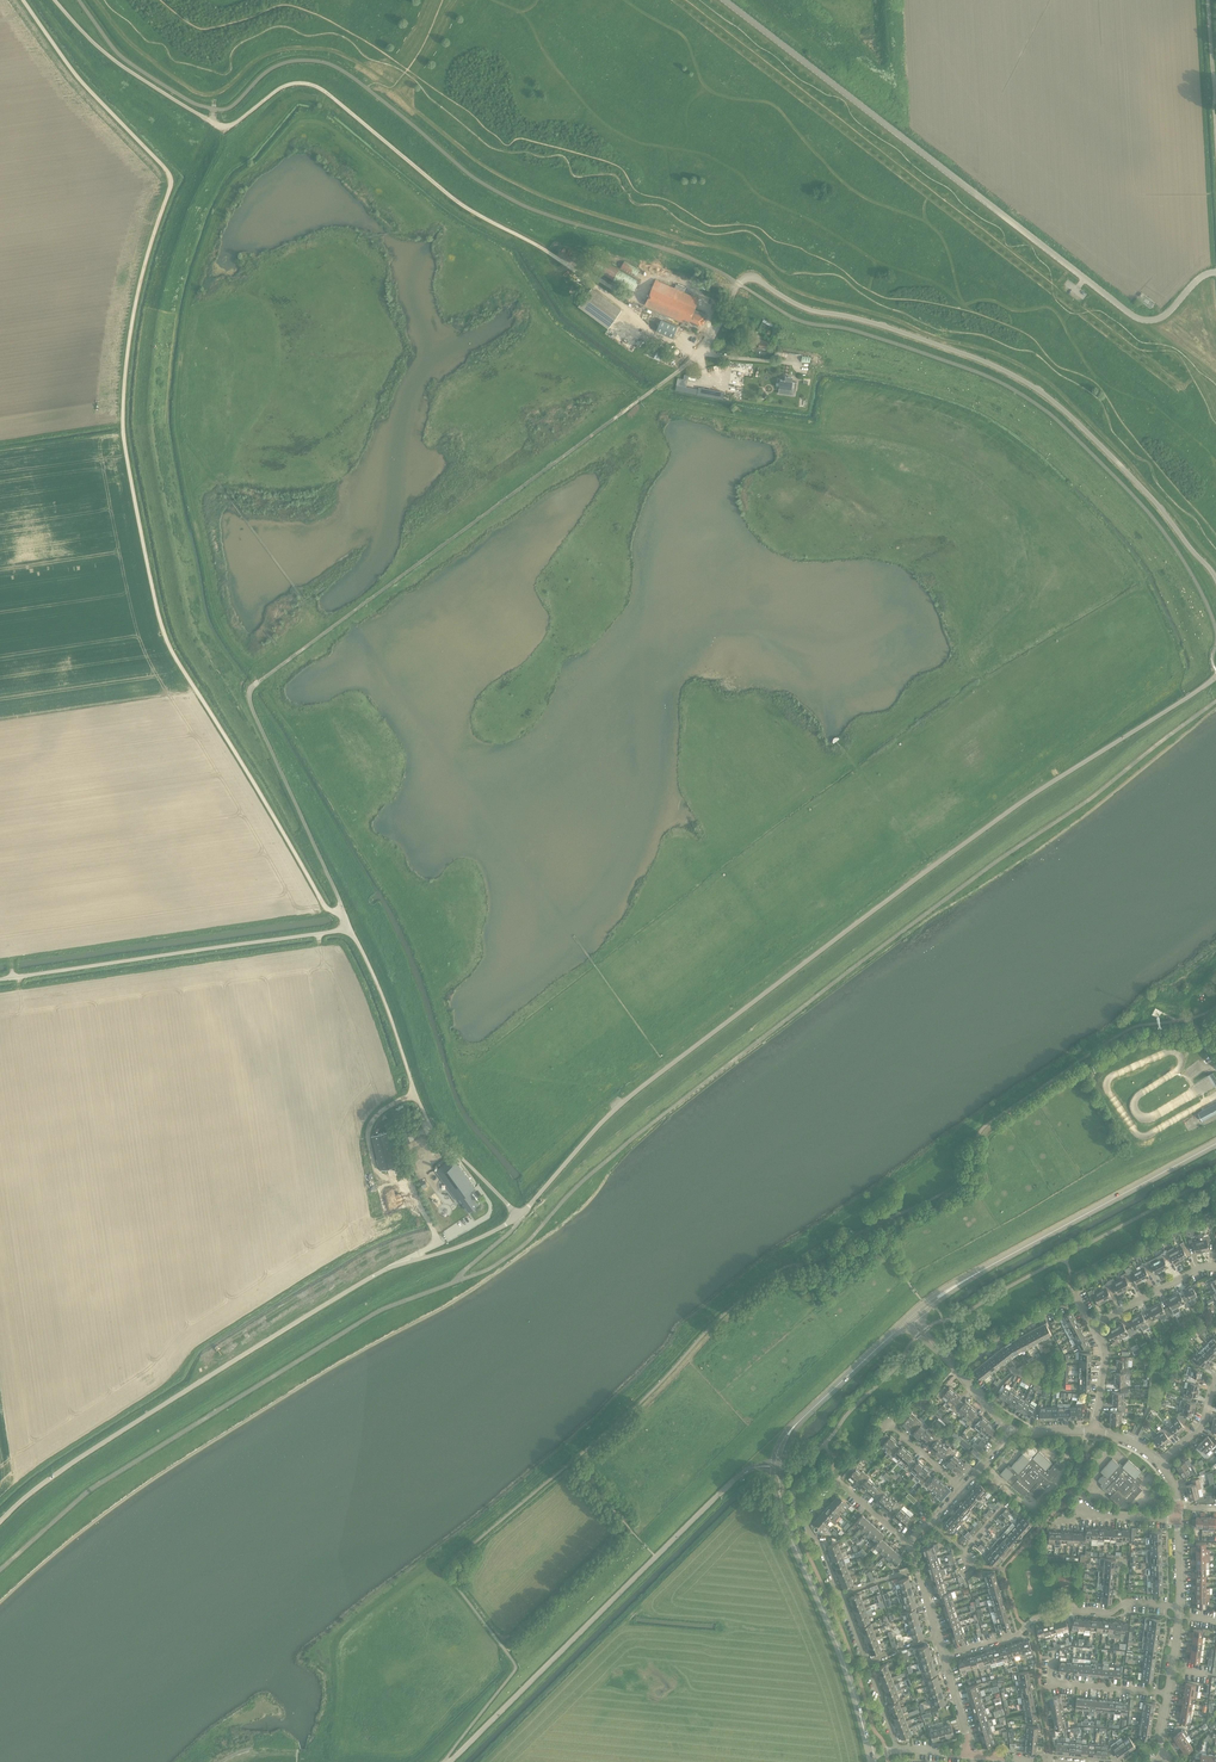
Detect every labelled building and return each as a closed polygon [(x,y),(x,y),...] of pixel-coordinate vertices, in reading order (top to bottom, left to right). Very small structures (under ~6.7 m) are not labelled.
[(592,269),(633,293),(639,282),(599,257),(592,269)] [(620,269),(635,278),(640,270),(625,261),(620,269)] [(703,324),(705,319),(704,319),(705,316),(694,311),(699,299),(656,280),(645,305),(688,324),(689,321),(700,326),(702,323),(703,324)] [(592,289),(579,306),(608,328),(621,310),(592,289)] [(678,327),(661,320),(656,333),(672,340),(678,327)] [(754,339),(753,343),(752,350),(767,352),(768,349),(769,341),(754,339)] [(652,347),(649,354),(660,359),(663,352),(652,347)] [(775,350),(774,356),(787,358),(788,352),(775,350)] [(792,382),(793,378),(788,377),(788,381),(781,380),(780,388),(791,389),(792,382)] [(1201,1124),(1215,1118),(1215,1109),(1198,1117),(1201,1124)] [(1198,1118),(1188,1123),(1191,1129),(1201,1125),(1198,1118)] [(374,1135),(375,1139),(383,1170),(400,1165),(391,1131),(374,1135)] [(436,1170),(450,1189),(458,1200),(460,1198),(469,1211),(480,1203),(470,1191),(474,1188),(453,1158),(436,1170)] [(1199,1241),(1202,1252),(1209,1251),(1208,1243),(1211,1243),(1209,1235),(1204,1236),(1203,1235),(1201,1233),(1198,1234),(1199,1241)] [(1195,1253),(1202,1252),(1199,1241),(1192,1242),(1192,1239),(1188,1240),(1189,1247),(1193,1247),(1195,1253)] [(1175,1250),(1181,1261),(1187,1257),(1183,1250),(1186,1249),(1183,1242),(1180,1244),(1181,1246),(1175,1250)] [(1164,1252),(1168,1259),(1171,1257),(1174,1264),(1181,1261),(1175,1250),(1169,1253),(1167,1249),(1163,1251),(1164,1252)] [(1156,1260),(1162,1271),(1168,1267),(1164,1260),(1168,1259),(1164,1252),(1158,1255),(1160,1258),(1156,1260)] [(1145,1262),(1149,1269),(1152,1267),(1155,1274),(1162,1271),(1156,1260),(1152,1262),(1151,1259),(1145,1262)] [(1137,1270),(1143,1281),(1149,1278),(1146,1271),(1149,1269),(1145,1262),(1139,1266),(1141,1268),(1137,1270)] [(1126,1273),(1130,1279),(1133,1278),(1137,1285),(1143,1281),(1137,1270),(1134,1272),(1129,1267),(1124,1270),(1126,1273)] [(1118,1280),(1124,1291),(1130,1288),(1127,1281),(1130,1279),(1126,1273),(1120,1276),(1122,1278),(1118,1280)] [(1213,1289),(1215,1287),(1215,1279),(1214,1280),(1212,1277),(1205,1281),(1207,1284),(1210,1283),(1213,1289)] [(1107,1283),(1111,1289),(1114,1288),(1118,1295),(1124,1291),(1118,1280),(1115,1282),(1113,1279),(1107,1282),(1107,1283)] [(1099,1291),(1105,1301),(1112,1298),(1108,1291),(1111,1289),(1107,1283),(1102,1286),(1103,1289),(1099,1291)] [(1189,1296),(1186,1298),(1189,1303),(1190,1306),(1195,1303),(1195,1301),(1194,1299),(1197,1297),(1192,1286),(1191,1286),(1190,1285),(1187,1287),(1187,1288),(1185,1289),(1189,1296)] [(1099,1305),(1105,1301),(1099,1291),(1096,1293),(1094,1290),(1093,1289),(1088,1292),(1092,1299),(1095,1298),(1099,1305)] [(1173,1296),(1178,1307),(1185,1303),(1187,1307),(1190,1306),(1189,1303),(1186,1298),(1183,1300),(1179,1293),(1173,1296)] [(1170,1306),(1167,1308),(1170,1315),(1174,1313),(1174,1314),(1181,1311),(1178,1307),(1173,1296),(1166,1300),(1170,1306)] [(1154,1306),(1159,1317),(1161,1320),(1170,1315),(1167,1308),(1164,1310),(1160,1303),(1154,1306)] [(1151,1317),(1148,1318),(1152,1325),(1155,1323),(1153,1320),(1159,1317),(1154,1306),(1147,1310),(1151,1317)] [(1061,1317),(1064,1322),(1074,1317),(1071,1311),(1061,1317)] [(1135,1317),(1141,1327),(1142,1330),(1152,1325),(1148,1318),(1145,1320),(1141,1313),(1135,1317)] [(1062,1323),(1065,1329),(1077,1322),(1074,1317),(1064,1322),(1062,1323)] [(1132,1327),(1129,1328),(1133,1335),(1138,1332),(1137,1329),(1141,1327),(1135,1317),(1128,1320),(1132,1327)] [(1007,1344),(973,1371),(976,1375),(977,1374),(982,1380),(1015,1354),(1052,1334),(1048,1328),(1049,1327),(1047,1322),(1009,1343),(1007,1341),(1006,1342),(1007,1344)] [(1077,1322),(1065,1329),(1068,1334),(1080,1328),(1077,1322)] [(1116,1327),(1122,1337),(1122,1339),(1129,1335),(1129,1337),(1133,1335),(1129,1328),(1126,1330),(1122,1323),(1116,1327)] [(1204,1325),(1198,1330),(1201,1334),(1208,1329),(1204,1325)] [(1118,1339),(1122,1337),(1116,1327),(1106,1332),(1114,1345),(1119,1342),(1118,1339)] [(1080,1328),(1068,1334),(1071,1339),(1072,1338),(1083,1333),(1080,1328)] [(1072,1338),(1075,1344),(1086,1338),(1083,1333),(1072,1338)] [(1078,1349),(1079,1351),(1091,1348),(1088,1344),(1089,1344),(1086,1338),(1075,1344),(1078,1349)] [(1215,1352),(1215,1342),(1213,1339),(1208,1343),(1215,1352)] [(1213,1359),(1215,1357),(1215,1352),(1208,1343),(1203,1348),(1213,1359)] [(1079,1354),(1079,1359),(1091,1359),(1091,1353),(1091,1348),(1079,1351),(1079,1354)] [(1200,1354),(1211,1366),(1214,1364),(1211,1361),(1213,1359),(1203,1348),(1199,1352),(1200,1354)] [(1209,1369),(1211,1366),(1200,1354),(1196,1358),(1194,1357),(1191,1360),(1197,1366),(1199,1367),(1201,1365),(1204,1368),(1206,1366),(1209,1369)] [(1120,1367),(1120,1370),(1130,1370),(1130,1366),(1128,1366),(1128,1360),(1116,1360),(1116,1366),(1120,1367)] [(1186,1378),(1187,1378),(1196,1380),(1197,1377),(1201,1378),(1203,1372),(1197,1371),(1198,1368),(1188,1366),(1187,1374),(1184,1373),(1184,1377),(1186,1378)] [(1114,1373),(1114,1379),(1126,1379),(1126,1373),(1130,1374),(1130,1370),(1120,1370),(1120,1373),(1114,1373)] [(1188,1382),(1187,1388),(1199,1391),(1200,1385),(1196,1384),(1196,1380),(1187,1378),(1186,1382),(1188,1382)] [(1118,1389),(1120,1389),(1128,1389),(1128,1385),(1126,1385),(1126,1379),(1114,1379),(1114,1385),(1118,1385),(1118,1389)] [(941,1397),(946,1402),(955,1392),(949,1387),(947,1389),(944,1386),(936,1396),(940,1399),(941,1397)] [(998,1397),(1004,1400),(1010,1390),(1004,1387),(998,1397)] [(1010,1390),(1004,1400),(1009,1403),(1015,1394),(1017,1391),(1017,1390),(1012,1387),(1010,1390)] [(1184,1394),(1183,1397),(1191,1399),(1191,1395),(1197,1397),(1199,1391),(1187,1388),(1186,1394),(1184,1394)] [(1112,1392),(1112,1398),(1124,1399),(1124,1393),(1128,1393),(1128,1389),(1120,1389),(1120,1392),(1112,1392)] [(955,1392),(946,1402),(951,1406),(949,1407),(953,1411),(961,1401),(959,1399),(960,1397),(955,1392)] [(1015,1394),(1009,1403),(1014,1407),(1020,1397),(1015,1394)] [(1014,1407),(1019,1410),(1025,1400),(1020,1397),(1014,1407)] [(1180,1406),(1183,1407),(1195,1409),(1196,1403),(1190,1402),(1191,1399),(1183,1397),(1182,1401),(1181,1400),(1180,1406)] [(1116,1408),(1118,1408),(1126,1408),(1126,1404),(1124,1404),(1124,1399),(1112,1398),(1112,1404),(1116,1405),(1116,1408)] [(1025,1400),(1019,1410),(1024,1413),(1030,1403),(1025,1400)] [(961,1401),(953,1411),(956,1414),(958,1412),(962,1416),(971,1407),(966,1402),(964,1404),(961,1401)] [(1030,1403),(1024,1413),(1029,1417),(1036,1407),(1030,1403)] [(971,1407),(962,1416),(967,1421),(966,1422),(969,1426),(978,1416),(975,1414),(977,1412),(971,1407)] [(1180,1412),(1178,1415),(1186,1420),(1187,1414),(1193,1415),(1195,1409),(1183,1407),(1181,1413),(1180,1412)] [(1110,1411),(1110,1417),(1122,1418),(1122,1412),(1126,1412),(1126,1408),(1118,1408),(1118,1411),(1110,1411)] [(909,1427),(912,1429),(920,1420),(911,1413),(910,1414),(906,1411),(899,1418),(903,1422),(901,1424),(907,1429),(909,1427)] [(1173,1423),(1181,1432),(1186,1428),(1182,1423),(1186,1420),(1178,1415),(1176,1418),(1177,1419),(1173,1423)] [(978,1416),(969,1426),(973,1429),(974,1427),(979,1431),(988,1422),(982,1416),(981,1418),(978,1416)] [(939,1417),(937,1419),(944,1426),(946,1424),(939,1417)] [(912,1434),(918,1439),(919,1438),(927,1429),(922,1425),(923,1423),(920,1420),(912,1429),(914,1432),(912,1434)] [(988,1422),(979,1431),(984,1436),(982,1437),(986,1441),(996,1429),(988,1422)] [(1165,1428),(1171,1435),(1173,1433),(1176,1436),(1181,1432),(1173,1423),(1168,1426),(1167,1425),(1165,1428)] [(1158,1435),(1166,1444),(1171,1440),(1168,1437),(1171,1435),(1165,1428),(1162,1430),(1162,1429),(1157,1433),(1159,1435),(1158,1435)] [(919,1438),(918,1439),(923,1444),(925,1442),(928,1444),(936,1435),(933,1432),(931,1433),(927,1429),(919,1438)] [(884,1456),(886,1458),(897,1445),(894,1443),(896,1441),(891,1436),(889,1437),(886,1434),(879,1441),(883,1445),(882,1446),(887,1450),(885,1452),(887,1453),(884,1456)] [(929,1449),(934,1454),(943,1444),(939,1440),(940,1438),(936,1435),(928,1444),(931,1447),(929,1449)] [(1161,1448),(1166,1444),(1158,1435),(1154,1439),(1161,1448)] [(1214,1452),(1215,1450),(1215,1439),(1215,1438),(1212,1437),(1210,1439),(1208,1436),(1203,1441),(1214,1452)] [(979,1451),(986,1443),(982,1439),(978,1444),(975,1442),(972,1445),(979,1451)] [(1209,1457),(1214,1452),(1203,1441),(1198,1445),(1200,1447),(1197,1450),(1205,1458),(1208,1455),(1209,1457)] [(943,1444),(934,1454),(940,1459),(942,1457),(945,1459),(953,1450),(949,1447),(948,1448),(943,1444)] [(1011,1483),(1012,1484),(1012,1485),(1025,1496),(1029,1492),(1036,1499),(1045,1489),(1044,1488),(1047,1484),(1048,1484),(1052,1480),(1052,1479),(1053,1477),(1054,1478),(1063,1467),(1056,1461),(1053,1464),(1052,1463),(1052,1462),(1039,1451),(1038,1451),(1037,1451),(1038,1450),(1031,1444),(1022,1453),(1023,1454),(1011,1467),(1009,1465),(1006,1467),(1000,1474),(1007,1481),(1008,1480),(1010,1483),(1011,1483)] [(897,1445),(886,1458),(888,1459),(890,1456),(892,1458),(894,1456),(898,1461),(907,1451),(902,1446),(900,1448),(897,1445)] [(945,1464),(951,1469),(960,1459),(955,1455),(957,1453),(953,1450),(945,1459),(947,1462),(945,1464)] [(907,1451),(898,1461),(903,1465),(902,1466),(905,1470),(914,1460),(911,1457),(913,1456),(907,1451)] [(1110,1497),(1120,1506),(1127,1499),(1131,1502),(1142,1489),(1138,1485),(1139,1483),(1140,1484),(1143,1480),(1138,1476),(1142,1471),(1129,1460),(1125,1464),(1123,1466),(1120,1463),(1119,1464),(1113,1458),(1101,1471),(1104,1474),(1098,1480),(1101,1484),(1101,1485),(1103,1487),(1102,1488),(1107,1493),(1107,1492),(1111,1496),(1110,1497)] [(960,1459),(951,1469),(956,1473),(957,1471),(964,1477),(972,1467),(966,1461),(964,1463),(960,1459)] [(914,1460),(905,1470),(909,1473),(910,1471),(915,1476),(924,1466),(918,1461),(917,1462),(914,1460)] [(1176,1466),(1180,1472),(1189,1467),(1185,1461),(1176,1466)] [(853,1464),(842,1476),(844,1478),(846,1476),(848,1477),(847,1478),(853,1483),(855,1481),(858,1483),(866,1474),(863,1471),(861,1472),(856,1468),(855,1467),(853,1464)] [(1189,1467),(1180,1472),(1183,1477),(1192,1472),(1194,1476),(1197,1474),(1192,1465),(1189,1467)] [(924,1466),(915,1476),(920,1480),(918,1481),(922,1485),(930,1475),(928,1473),(929,1471),(924,1466)] [(859,1488),(864,1493),(873,1483),(868,1479),(870,1477),(866,1474),(858,1483),(861,1486),(859,1488)] [(930,1475),(922,1485),(925,1488),(927,1486),(931,1490),(940,1480),(935,1475),(933,1478),(930,1475)] [(1186,1486),(1188,1492),(1198,1490),(1201,1488),(1199,1479),(1191,1481),(1192,1484),(1186,1486)] [(946,1485),(940,1480),(931,1490),(936,1495),(935,1496),(941,1502),(950,1492),(944,1487),(946,1485)] [(873,1483),(864,1493),(870,1498),(872,1496),(874,1498),(883,1489),(879,1485),(878,1487),(873,1483)] [(976,1489),(985,1496),(989,1492),(980,1484),(976,1489)] [(1204,1499),(1201,1488),(1198,1490),(1188,1492),(1189,1499),(1195,1497),(1196,1501),(1204,1499)] [(875,1503),(881,1508),(890,1498),(885,1494),(886,1492),(883,1489),(874,1498),(877,1501),(875,1503)] [(972,1493),(981,1501),(985,1496),(976,1489),(972,1493)] [(968,1498),(977,1505),(981,1501),(972,1493),(968,1498)] [(833,1500),(842,1507),(844,1504),(848,1507),(850,1505),(846,1502),(838,1494),(835,1498),(834,1496),(832,1499),(833,1500)] [(890,1498),(881,1508),(886,1513),(888,1511),(891,1513),(899,1504),(896,1500),(894,1502),(890,1498)] [(964,1502),(973,1510),(977,1505),(968,1498),(964,1502)] [(829,1506),(837,1513),(840,1510),(843,1513),(845,1511),(846,1511),(842,1507),(833,1500),(831,1503),(829,1502),(827,1504),(829,1506)] [(960,1507),(968,1515),(973,1510),(964,1502),(960,1507)] [(892,1518),(897,1522),(906,1513),(901,1508),(903,1507),(899,1504),(891,1513),(894,1515),(892,1518)] [(824,1511),(832,1518),(835,1515),(838,1518),(840,1516),(837,1513),(829,1506),(826,1509),(824,1507),(822,1509),(824,1511)] [(956,1512),(964,1519),(966,1521),(970,1516),(968,1515),(960,1507),(956,1512)] [(988,1512),(986,1514),(988,1516),(990,1517),(992,1515),(994,1513),(990,1509),(988,1512)] [(819,1516),(827,1523),(830,1520),(833,1523),(836,1521),(832,1518),(824,1511),(821,1514),(819,1512),(817,1515),(819,1516)] [(951,1516),(960,1524),(964,1519),(956,1512),(951,1516)] [(906,1513),(897,1522),(903,1527),(905,1525),(908,1528),(916,1519),(912,1515),(911,1517),(906,1513)] [(858,1525),(861,1528),(868,1520),(870,1518),(867,1516),(866,1518),(863,1515),(855,1523),(852,1527),(855,1529),(858,1525)] [(827,1523),(819,1516),(816,1519),(815,1518),(813,1520),(822,1529),(825,1526),(829,1529),(831,1526),(827,1523)] [(947,1521),(956,1528),(960,1524),(951,1516),(947,1521)] [(1019,1521),(1028,1529),(1032,1524),(1023,1516),(1019,1521)] [(868,1520),(861,1528),(858,1531),(860,1533),(863,1530),(866,1533),(873,1525),(875,1523),(873,1521),(871,1523),(868,1520)] [(952,1533),(956,1528),(947,1521),(943,1525),(952,1533)] [(1015,1525),(1024,1533),(1028,1529),(1019,1521),(1015,1525)] [(1008,1527),(1020,1538),(1024,1533),(1015,1525),(1012,1523),(1008,1527)] [(873,1525),(866,1533),(863,1536),(865,1538),(869,1535),(872,1538),(879,1529),(880,1528),(878,1526),(877,1527),(873,1525)] [(1008,1527),(1004,1532),(1016,1542),(1020,1538),(1008,1527)] [(879,1529),(872,1538),(868,1541),(871,1543),(874,1540),(877,1542),(881,1538),(884,1534),(886,1532),(884,1531),(882,1532),(879,1529)] [(1000,1537),(1012,1547),(1016,1542),(1004,1532),(1000,1537)] [(998,1544),(1007,1552),(1012,1547),(1000,1537),(996,1541),(998,1544)] [(876,1548),(879,1551),(886,1543),(888,1541),(886,1539),(884,1541),(881,1538),(877,1542),(873,1546),(874,1546),(871,1549),(873,1552),(876,1548)] [(831,1554),(841,1550),(839,1546),(844,1544),(842,1541),(838,1543),(828,1547),(829,1551),(827,1552),(828,1555),(831,1554)] [(994,1548),(1003,1556),(1007,1552),(998,1544),(996,1541),(992,1546),(994,1548)] [(890,1545),(886,1543),(879,1551),(876,1554),(878,1556),(881,1553),(884,1556),(892,1548),(893,1546),(891,1544),(890,1545)] [(925,1555),(936,1552),(940,1551),(938,1543),(933,1545),(934,1546),(923,1549),(925,1555)] [(833,1560),(843,1556),(842,1552),(846,1551),(845,1548),(841,1550),(831,1554),(832,1558),(830,1558),(831,1561),(833,1560)] [(892,1548),(884,1556),(881,1559),(884,1561),(887,1558),(890,1560),(897,1552),(899,1551),(896,1549),(895,1550),(892,1548)] [(990,1552),(999,1560),(1003,1556),(994,1548),(990,1552)] [(897,1552),(890,1560),(887,1564),(889,1566),(892,1562),(895,1565),(903,1557),(902,1557),(904,1555),(902,1553),(900,1555),(897,1552)] [(925,1555),(926,1561),(937,1558),(936,1552),(925,1555)] [(995,1565),(999,1560),(990,1552),(986,1557),(995,1565)] [(836,1567),(846,1563),(844,1559),(849,1557),(848,1555),(843,1556),(833,1560),(835,1564),(832,1565),(834,1568),(836,1567)] [(926,1561),(928,1567),(939,1563),(937,1558),(926,1561)] [(836,1574),(838,1574),(848,1570),(847,1566),(851,1564),(850,1561),(846,1563),(836,1567),(837,1571),(835,1572),(836,1574)] [(928,1567),(930,1573),(941,1569),(939,1563),(928,1567)] [(839,1581),(841,1580),(851,1576),(850,1572),(854,1571),(853,1568),(848,1570),(838,1574),(840,1578),(838,1578),(839,1581)] [(930,1573),(931,1578),(943,1575),(941,1569),(930,1573)] [(993,1571),(982,1570),(984,1575),(986,1582),(997,1578),(995,1572),(994,1572),(993,1571)] [(855,1575),(851,1576),(841,1580),(842,1585),(840,1586),(841,1588),(843,1587),(854,1583),(852,1579),(856,1577),(855,1575)] [(931,1578),(933,1584),(944,1581),(943,1575),(931,1578)] [(899,1584),(900,1587),(911,1585),(913,1584),(912,1581),(910,1582),(909,1577),(899,1580),(898,1580),(898,1581),(894,1582),(895,1585),(899,1584)] [(997,1578),(986,1582),(987,1587),(992,1586),(998,1584),(997,1578)] [(933,1584),(935,1590),(946,1587),(944,1581),(933,1584)] [(992,1586),(987,1587),(989,1593),(1000,1590),(998,1584),(992,1586)] [(901,1591),(902,1594),(913,1592),(915,1591),(914,1588),(912,1589),(911,1585),(900,1587),(896,1589),(897,1592),(901,1591)] [(937,1596),(940,1595),(948,1593),(946,1587),(935,1590),(937,1596)] [(1000,1590),(989,1593),(991,1599),(996,1597),(1002,1596),(1000,1590)] [(852,1605),(853,1605),(863,1600),(861,1597),(866,1595),(864,1592),(860,1594),(850,1597),(851,1602),(849,1603),(850,1605),(852,1605)] [(903,1597),(904,1601),(915,1598),(917,1598),(916,1595),(914,1595),(913,1592),(902,1594),(898,1596),(899,1599),(903,1597)] [(940,1595),(942,1601),(953,1598),(951,1592),(948,1593),(940,1595)] [(996,1597),(991,1599),(992,1605),(1004,1602),(1002,1596),(996,1597)] [(916,1602),(915,1598),(904,1601),(900,1603),(901,1606),(905,1604),(906,1609),(917,1605),(919,1605),(918,1602),(916,1602)] [(942,1601),(943,1607),(954,1604),(953,1598),(942,1601)] [(853,1612),(855,1611),(865,1607),(864,1603),(868,1602),(867,1599),(863,1600),(853,1605),(854,1608),(852,1609),(853,1612)] [(989,1606),(991,1612),(993,1611),(994,1611),(1002,1609),(1005,1608),(1004,1602),(992,1605),(989,1606)] [(943,1607),(945,1613),(956,1610),(954,1604),(943,1607)] [(855,1618),(857,1617),(868,1614),(866,1610),(871,1608),(870,1608),(870,1606),(870,1605),(865,1607),(855,1611),(857,1615),(854,1616),(855,1618)] [(907,1618),(918,1616),(920,1615),(919,1612),(917,1613),(916,1608),(905,1611),(905,1612),(901,1613),(902,1616),(906,1615),(907,1618)] [(993,1611),(991,1612),(992,1618),(996,1617),(998,1616),(1007,1614),(1005,1608),(1002,1609),(994,1611),(993,1611)] [(945,1613),(947,1619),(958,1616),(956,1610),(945,1613)] [(872,1612),(868,1614),(857,1617),(859,1622),(857,1623),(858,1625),(860,1624),(860,1625),(870,1621),(869,1617),(873,1615),(872,1612)] [(998,1616),(996,1617),(998,1623),(1006,1620),(1009,1619),(1007,1614),(998,1616)] [(908,1621),(909,1625),(920,1623),(922,1622),(921,1619),(919,1620),(918,1616),(907,1618),(903,1620),(904,1623),(908,1621)] [(947,1619),(948,1625),(959,1621),(958,1616),(947,1619)] [(1146,1618),(1145,1624),(1149,1624),(1160,1626),(1161,1620),(1149,1618),(1146,1618)] [(998,1623),(994,1624),(996,1631),(1000,1630),(999,1629),(1000,1629),(1011,1626),(1009,1619),(1006,1620),(998,1623)] [(1066,1619),(1060,1621),(1063,1631),(1063,1632),(1069,1630),(1066,1619)] [(863,1631),(861,1632),(862,1635),(864,1634),(874,1630),(873,1626),(877,1624),(876,1621),(871,1623),(861,1627),(863,1631)] [(948,1625),(950,1630),(961,1627),(959,1621),(948,1625)] [(1060,1621),(1054,1623),(1057,1633),(1063,1632),(1063,1631),(1060,1621)] [(910,1628),(911,1632),(922,1629),(924,1629),(923,1626),(921,1626),(920,1623),(909,1625),(905,1627),(906,1630),(910,1628)] [(1054,1623),(1048,1624),(1051,1635),(1057,1633),(1054,1623)] [(1048,1624),(1042,1626),(1045,1637),(1046,1640),(1052,1638),(1051,1635),(1048,1624)] [(1145,1624),(1144,1630),(1159,1632),(1160,1626),(1149,1624),(1145,1624)] [(1042,1626),(1036,1628),(1039,1639),(1045,1637),(1042,1626)] [(950,1630),(952,1636),(963,1633),(961,1627),(950,1630)] [(866,1640),(877,1637),(875,1633),(879,1631),(879,1630),(878,1628),(874,1630),(864,1634),(865,1638),(863,1639),(864,1641),(866,1640)] [(923,1633),(922,1629),(911,1632),(907,1634),(908,1636),(912,1635),(914,1639),(924,1636),(926,1636),(925,1633),(923,1633)] [(1144,1630),(1143,1636),(1158,1638),(1159,1632),(1144,1630)] [(965,1639),(963,1633),(952,1636),(954,1642),(965,1639)] [(867,1648),(869,1647),(879,1643),(878,1639),(884,1637),(883,1634),(877,1637),(866,1640),(868,1645),(866,1645),(867,1648)] [(1189,1635),(1189,1637),(1193,1638),(1192,1642),(1202,1643),(1203,1637),(1189,1635)] [(1142,1642),(1143,1642),(1158,1644),(1158,1638),(1143,1636),(1142,1642)] [(883,1641),(879,1643),(869,1647),(871,1652),(869,1652),(869,1655),(882,1650),(880,1646),(885,1644),(883,1641)] [(1029,1641),(1023,1642),(1026,1653),(1026,1654),(1027,1656),(1027,1657),(1033,1655),(1029,1641)] [(1023,1642),(1017,1644),(1018,1649),(1020,1655),(1021,1658),(1027,1656),(1026,1654),(1026,1653),(1023,1642)] [(1142,1648),(1145,1648),(1145,1649),(1157,1650),(1158,1644),(1143,1642),(1142,1648)] [(918,1646),(913,1647),(914,1649),(914,1652),(916,1656),(920,1655),(921,1655),(931,1652),(933,1652),(932,1649),(930,1649),(929,1645),(925,1646),(924,1644),(922,1644),(918,1646)] [(1017,1644),(1011,1646),(1013,1653),(1014,1657),(1015,1657),(1020,1655),(1018,1649),(1017,1644)] [(1011,1646),(1005,1647),(1008,1655),(1009,1658),(1014,1657),(1013,1653),(1011,1646)] [(1005,1647),(999,1649),(1002,1660),(1009,1658),(1008,1655),(1005,1647)] [(1187,1648),(1187,1651),(1191,1651),(1191,1655),(1197,1655),(1201,1656),(1201,1649),(1189,1648),(1187,1648)] [(999,1649),(993,1651),(998,1666),(1004,1664),(1003,1661),(1002,1660),(999,1649)] [(993,1651),(987,1653),(988,1656),(990,1664),(991,1664),(992,1668),(998,1666),(993,1651)] [(920,1655),(916,1656),(917,1660),(921,1658),(922,1662),(933,1659),(935,1658),(934,1656),(932,1656),(931,1652),(921,1655),(920,1655)] [(987,1653),(981,1654),(985,1665),(990,1664),(988,1656),(987,1653)] [(981,1654),(976,1656),(976,1658),(979,1667),(979,1668),(980,1670),(985,1668),(985,1666),(985,1665),(981,1654)] [(1186,1658),(1186,1661),(1189,1661),(1189,1662),(1198,1664),(1198,1662),(1200,1662),(1201,1656),(1197,1655),(1191,1655),(1190,1659),(1189,1659),(1186,1658)] [(976,1656),(970,1658),(971,1661),(973,1669),(979,1667),(976,1658),(976,1656)] [(970,1658),(964,1659),(965,1663),(967,1670),(973,1669),(971,1661),(970,1658)] [(922,1662),(918,1663),(919,1666),(920,1670),(924,1669),(935,1666),(937,1665),(936,1662),(934,1663),(933,1659),(922,1662)] [(964,1659),(958,1661),(961,1672),(967,1670),(965,1663),(964,1659)] [(878,1672),(876,1673),(877,1675),(879,1674),(890,1670),(888,1667),(892,1665),(891,1662),(890,1663),(889,1661),(887,1662),(887,1664),(877,1667),(878,1672)] [(924,1669),(920,1670),(921,1673),(925,1672),(926,1676),(937,1673),(939,1672),(938,1669),(936,1670),(935,1666),(924,1669)] [(881,1678),(879,1679),(880,1682),(882,1681),(892,1677),(891,1673),(895,1672),(894,1669),(890,1670),(879,1674),(879,1675),(881,1678)] [(1017,1673),(1012,1673),(1014,1680),(1019,1679),(1030,1677),(1029,1671),(1017,1673)] [(1153,1674),(1142,1673),(1139,1672),(1138,1679),(1141,1679),(1153,1681),(1153,1674)] [(884,1685),(881,1686),(883,1689),(885,1688),(895,1684),(893,1680),(898,1678),(896,1675),(892,1677),(882,1681),(884,1685)] [(927,1679),(922,1680),(923,1683),(928,1682),(929,1686),(939,1683),(941,1682),(941,1679),(939,1680),(937,1675),(927,1678),(927,1679)] [(886,1692),(884,1692),(885,1695),(887,1694),(897,1690),(896,1687),(900,1685),(899,1682),(895,1684),(885,1688),(886,1692)] [(1181,1686),(1181,1688),(1189,1690),(1198,1691),(1199,1685),(1196,1684),(1186,1682),(1185,1687),(1181,1686)] [(929,1686),(924,1687),(925,1689),(930,1688),(931,1692),(941,1689),(943,1689),(943,1686),(941,1687),(939,1683),(929,1686)] [(1019,1685),(1015,1686),(1016,1692),(1020,1691),(1032,1689),(1031,1683),(1020,1685),(1019,1685)] [(978,1684),(967,1688),(969,1694),(972,1693),(980,1690),(978,1684)] [(1185,1691),(1184,1695),(1194,1697),(1197,1698),(1198,1691),(1189,1690),(1181,1688),(1181,1691),(1185,1691)] [(889,1698),(886,1699),(888,1702),(900,1697),(898,1693),(903,1692),(902,1689),(897,1690),(887,1694),(887,1695),(889,1698)] [(927,1694),(923,1695),(924,1697),(928,1696),(929,1700),(933,1699),(943,1696),(945,1696),(945,1693),(943,1693),(941,1689),(931,1692),(927,1694)] [(972,1693),(969,1694),(970,1699),(975,1698),(982,1696),(980,1690),(972,1693)] [(1050,1697),(1051,1704),(1062,1702),(1061,1695),(1050,1697)] [(1179,1699),(1179,1701),(1189,1703),(1193,1703),(1194,1697),(1184,1695),(1183,1699),(1179,1699)] [(933,1699),(929,1700),(930,1703),(932,1703),(933,1707),(935,1706),(947,1702),(947,1700),(945,1700),(943,1696),(933,1699)] [(975,1698),(970,1699),(972,1705),(978,1704),(983,1702),(982,1696),(975,1698)] [(1076,1698),(1075,1709),(1082,1710),(1083,1699),(1083,1698),(1076,1697),(1076,1698)] [(890,1709),(888,1709),(889,1712),(891,1711),(901,1707),(900,1704),(900,1703),(904,1702),(903,1699),(899,1701),(889,1705),(890,1709)] [(1022,1703),(1019,1704),(1020,1710),(1023,1709),(1035,1707),(1034,1701),(1022,1703)] [(1183,1704),(1182,1708),(1192,1710),(1193,1703),(1189,1703),(1179,1701),(1179,1703),(1183,1704)] [(978,1704),(972,1705),(974,1711),(985,1708),(983,1702),(978,1704)] [(1051,1704),(1052,1710),(1063,1708),(1062,1702),(1051,1704)] [(1144,1702),(1142,1709),(1154,1710),(1155,1704),(1144,1702)] [(893,1715),(891,1716),(892,1719),(894,1718),(904,1714),(903,1710),(907,1709),(906,1706),(901,1707),(891,1711),(891,1712),(893,1715)] [(974,1711),(975,1717),(978,1716),(987,1714),(990,1713),(988,1707),(985,1708),(974,1711)] [(1052,1710),(1053,1716),(1064,1714),(1063,1708),(1052,1710)] [(1142,1709),(1141,1715),(1153,1717),(1154,1710),(1142,1709)] [(895,1722),(893,1722),(894,1726),(896,1725),(906,1721),(905,1717),(909,1715),(908,1712),(904,1714),(894,1718),(894,1719),(895,1722)] [(1024,1715),(1025,1722),(1028,1721),(1028,1723),(1033,1722),(1033,1720),(1037,1720),(1036,1713),(1029,1715),(1024,1715)] [(978,1716),(975,1717),(977,1723),(987,1720),(988,1720),(987,1714),(978,1716)] [(1053,1716),(1054,1723),(1065,1721),(1064,1714),(1053,1716)] [(1190,1723),(1191,1716),(1189,1716),(1177,1714),(1176,1716),(1180,1717),(1180,1721),(1190,1723)] [(1141,1715),(1140,1721),(1152,1723),(1153,1717),(1141,1715)] [(898,1729),(896,1729),(897,1732),(899,1731),(909,1727),(908,1724),(912,1722),(911,1719),(906,1721),(896,1725),(898,1729)] [(987,1720),(977,1723),(979,1729),(983,1728),(990,1726),(994,1725),(992,1719),(988,1720),(987,1720)] [(948,1725),(944,1726),(946,1736),(947,1736),(947,1739),(950,1738),(950,1736),(954,1734),(951,1724),(949,1720),(946,1720),(948,1725)] [(1054,1723),(1055,1729),(1067,1727),(1070,1727),(1068,1720),(1065,1721),(1054,1723)] [(1140,1721),(1139,1728),(1151,1729),(1152,1723),(1140,1721)] [(939,1722),(935,1724),(937,1728),(939,1736),(940,1738),(940,1741),(943,1740),(943,1738),(947,1736),(946,1736),(944,1726),(942,1722),(939,1722)] [(934,1729),(930,1730),(933,1742),(933,1743),(936,1742),(936,1740),(940,1738),(939,1736),(937,1728),(935,1724),(933,1724),(934,1729)] [(899,1736),(898,1736),(900,1739),(901,1738),(908,1736),(912,1734),(915,1733),(913,1729),(915,1729),(913,1726),(909,1727),(899,1731),(899,1732),(900,1735),(899,1736)] [(983,1728),(979,1729),(981,1735),(992,1732),(990,1726),(983,1728)] [(1139,1728),(1138,1734),(1139,1734),(1138,1738),(1147,1740),(1147,1736),(1150,1736),(1151,1729),(1139,1728)] [(1176,1741),(1173,1743),(1174,1745),(1177,1743),(1185,1737),(1187,1736),(1188,1735),(1185,1730),(1182,1730),(1182,1732),(1176,1736),(1174,1737),(1176,1741)] [(992,1732),(981,1735),(982,1741),(994,1737),(992,1732)] [(1177,1743),(1174,1745),(1175,1747),(1179,1745),(1181,1748),(1189,1743),(1189,1742),(1192,1740),(1189,1735),(1188,1735),(1187,1736),(1185,1737),(1177,1743)] [(994,1737),(982,1741),(984,1747),(995,1744),(994,1737)] [(1056,1741),(1055,1752),(1062,1752),(1063,1741),(1063,1740),(1064,1737),(1060,1737),(1060,1741),(1056,1741)] [(1123,1741),(1130,1750),(1135,1746),(1128,1737),(1123,1741)] [(1118,1744),(1125,1754),(1130,1750),(1123,1741),(1118,1744)] [(1119,1758),(1125,1754),(1118,1744),(1118,1745),(1116,1742),(1110,1746),(1111,1747),(1109,1749),(1114,1756),(1116,1754),(1119,1758)] [(1183,1751),(1180,1753),(1180,1754),(1181,1756),(1185,1753),(1193,1748),(1189,1743),(1181,1748),(1183,1751)] [(1102,1745),(1101,1756),(1107,1756),(1112,1753),(1109,1749),(1108,1750),(1108,1745),(1102,1745)]
